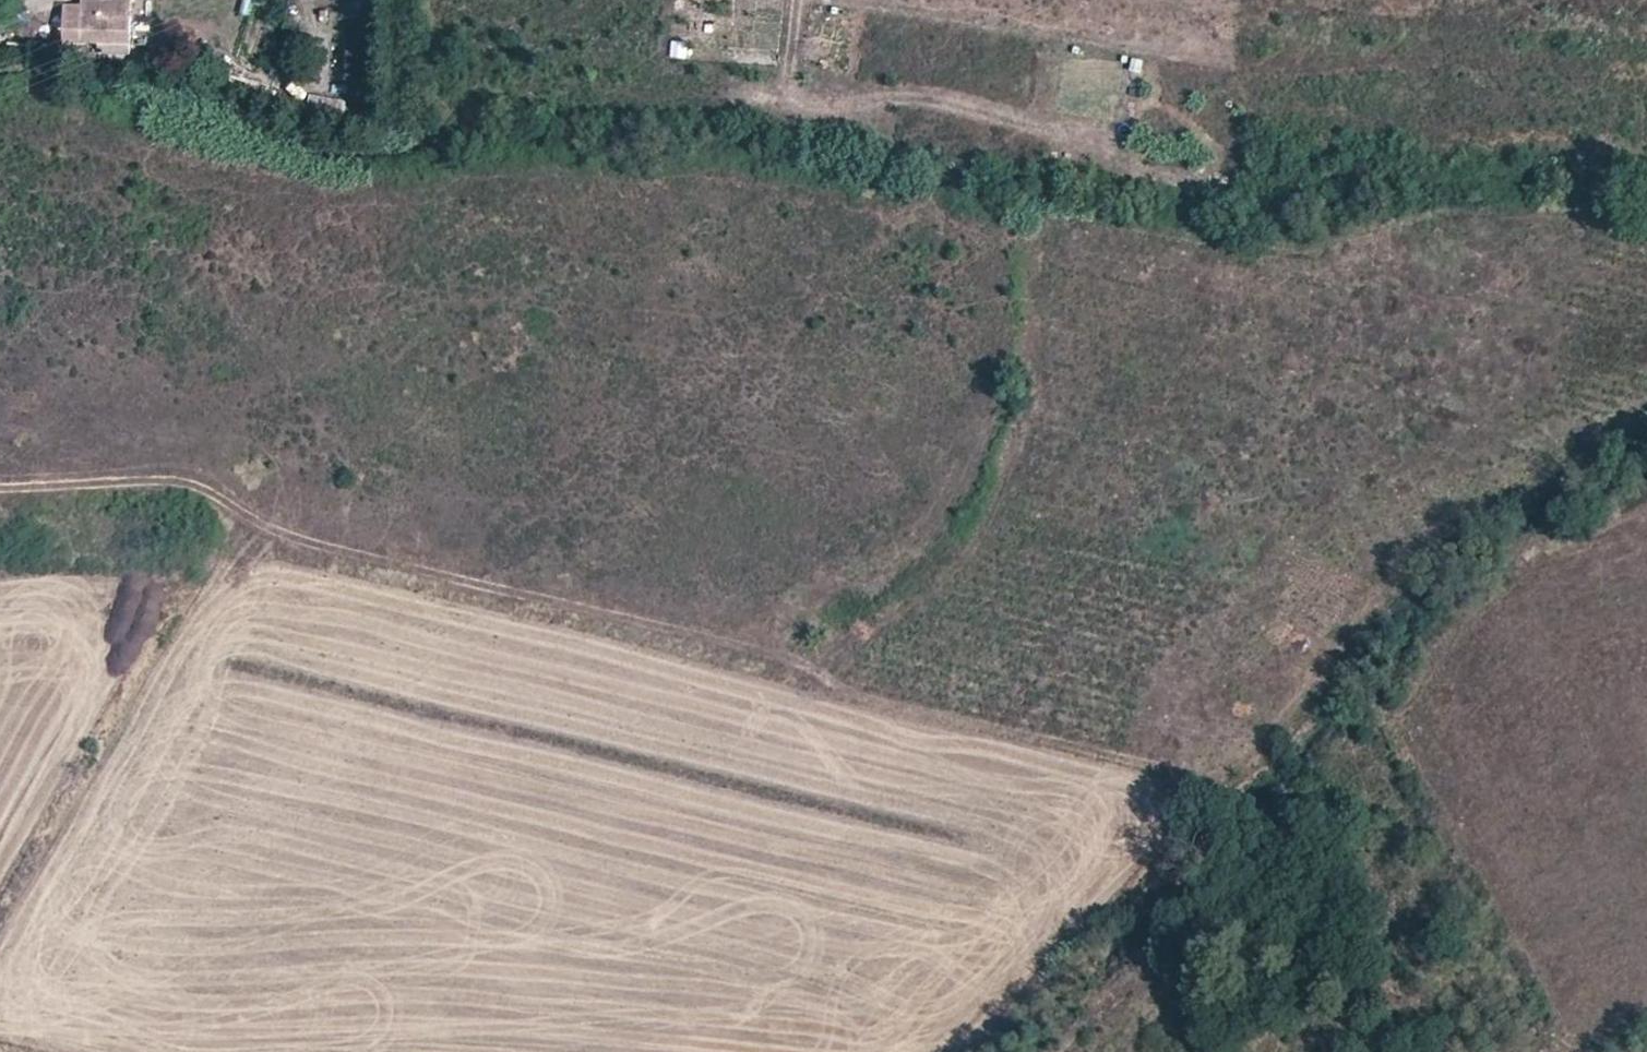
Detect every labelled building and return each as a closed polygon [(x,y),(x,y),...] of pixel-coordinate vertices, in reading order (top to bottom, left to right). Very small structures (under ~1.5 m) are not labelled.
[(81,6),(71,6),(64,6),(63,42),(130,43),(130,0),(81,0),(81,6)]
